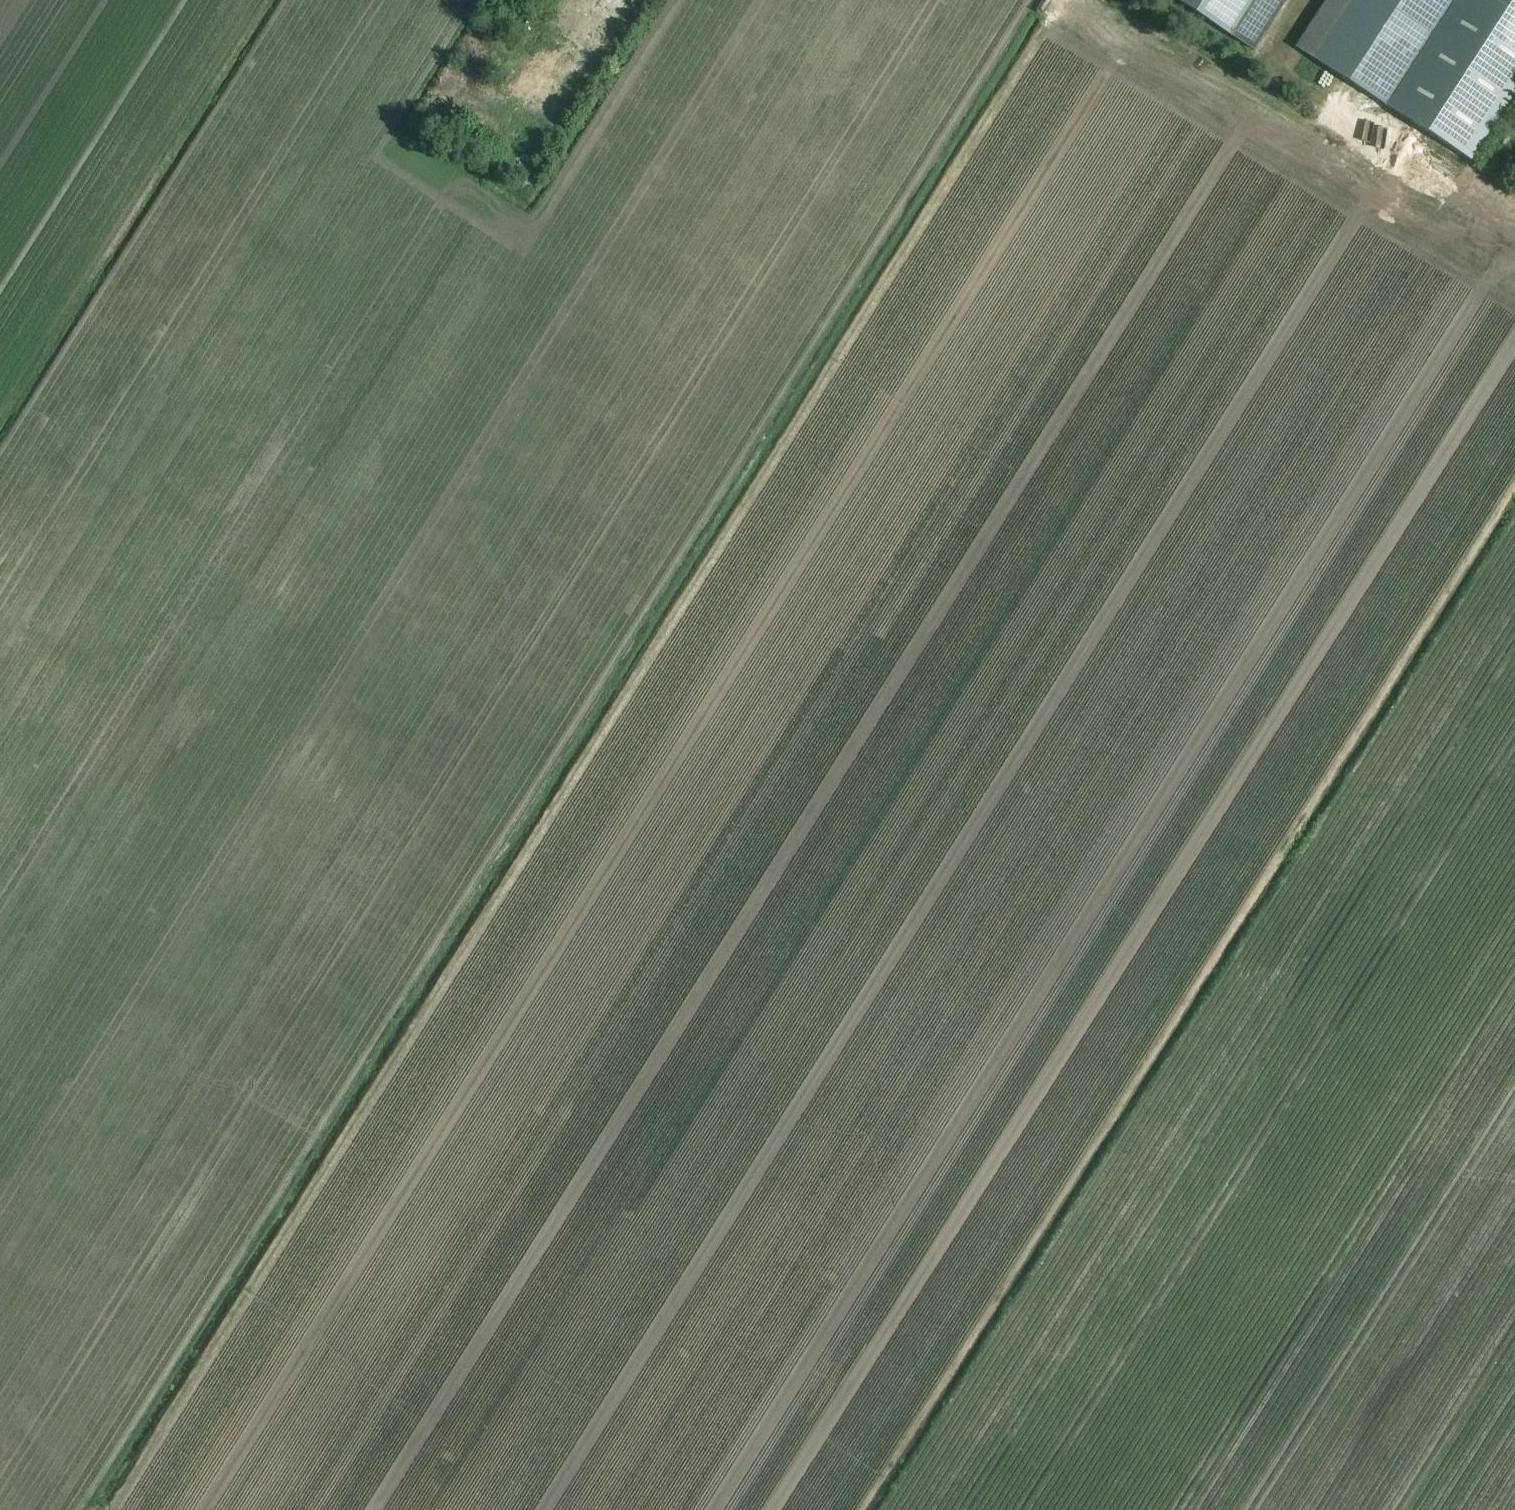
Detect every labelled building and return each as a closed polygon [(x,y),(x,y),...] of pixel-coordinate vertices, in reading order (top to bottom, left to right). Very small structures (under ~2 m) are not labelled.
[(1291,0),(1172,0),(1257,54),(1291,0)] [(1460,0),(1328,0),(1297,49),(1390,109),(1460,0)] [(1391,110),(1475,164),(1514,102),(1514,0),(1462,0),(1391,110)]
